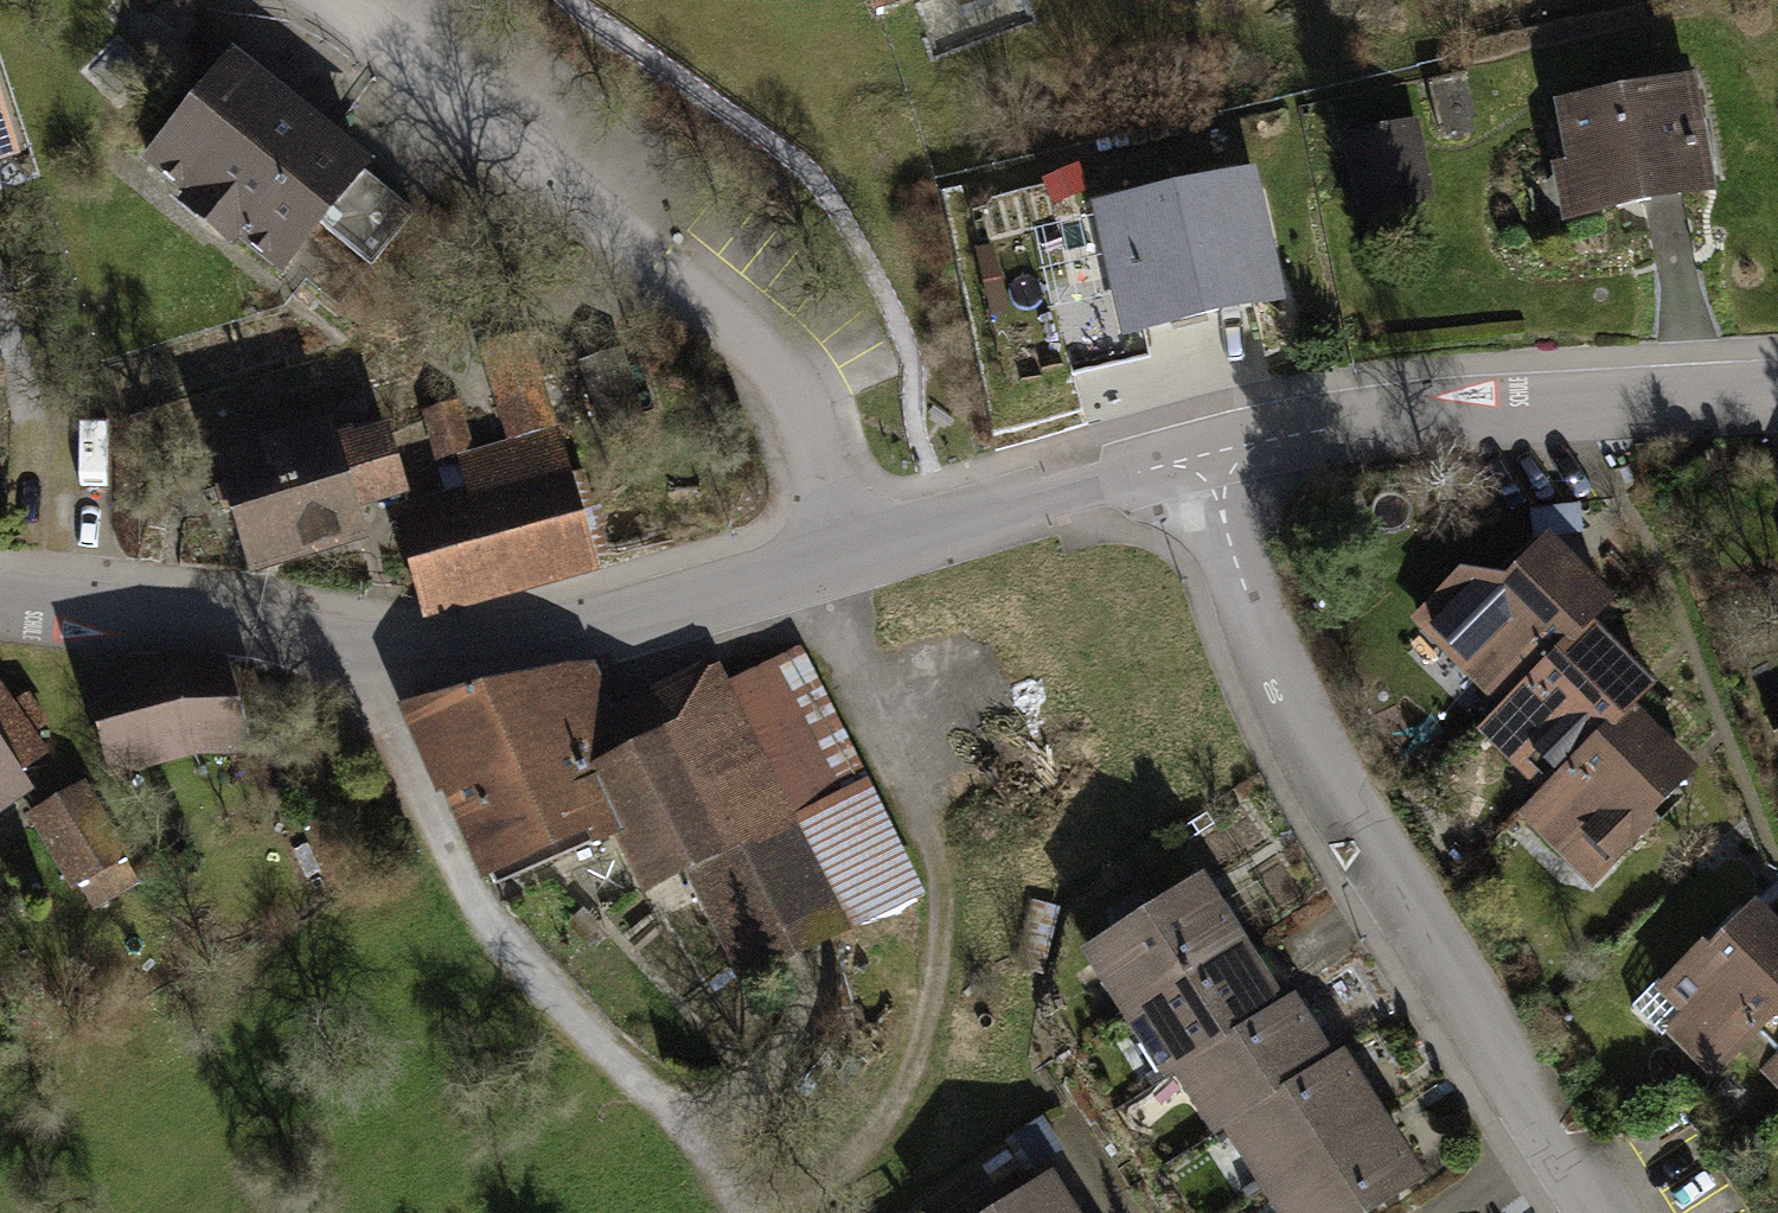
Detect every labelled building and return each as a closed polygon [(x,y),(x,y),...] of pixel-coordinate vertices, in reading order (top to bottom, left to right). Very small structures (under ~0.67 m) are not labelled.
[(145,1),(144,0),(120,0),(135,13),(145,1)] [(233,61),(150,162),(280,267),(317,221),(371,265),(412,214),(358,171),(363,165),(233,61)] [(1610,97),(1562,107),(1573,164),(1586,162),(1595,210),(1706,188),(1684,74),(1608,89),(1610,97)] [(1410,125),(1352,137),(1367,210),(1426,198),(1410,125)] [(1162,159),(1102,173),(1105,190),(1166,176),(1162,159)] [(1123,335),(1284,298),(1253,163),(1092,200),(1123,335)] [(423,603),(588,556),(525,333),(483,345),(512,449),(463,463),(471,489),(450,495),(454,510),(401,525),(423,603)] [(640,423),(618,354),(584,365),(607,434),(640,423)] [(429,418),(439,454),(471,445),(461,410),(429,418)] [(348,430),(221,468),(250,565),(360,533),(351,502),(401,487),(385,434),(352,444),(348,430)] [(1532,509),(1535,536),(1581,531),(1578,504),(1532,509)] [(1419,616),(1508,704),(1585,626),(1607,605),(1542,541),(1496,588),(1488,581),(1456,576),(1419,616)] [(1648,689),(1585,626),(1508,704),(1486,726),(1524,764),(1537,751),(1559,773),(1524,808),(1526,811),(1626,711),(1648,689)] [(593,665),(546,675),(605,811),(615,806),(603,780),(673,746),(680,762),(735,735),(833,934),(912,894),(797,665),(720,704),(707,678),(663,697),(673,720),(627,740),(617,717),(593,665)] [(168,669),(87,693),(107,762),(190,740),(246,738),(227,669),(168,669)] [(833,934),(735,735),(680,762),(673,746),(603,780),(615,806),(605,811),(546,675),(416,705),(493,882),(625,824),(651,875),(689,856),(750,977),(833,934)] [(0,691),(0,783),(43,753),(0,691)] [(617,717),(627,740),(673,720),(663,697),(617,717)] [(1689,774),(1626,711),(1526,811),(1572,855),(1589,838),(1614,863),(1649,828),(1642,821),(1689,774)] [(44,811),(81,876),(115,857),(78,792),(44,811)] [(1236,946),(1196,883),(1153,910),(1122,929),(1093,948),(1133,1011),(1236,946)] [(1122,929),(1153,910),(1140,890),(1109,910),(1122,929)] [(1777,1008),(1777,936),(1750,909),(1703,955),(1697,949),(1662,984),(1658,979),(1632,1005),(1661,1035),(1670,1026),(1715,1071),(1755,1031),(1777,1008)] [(1276,1008),(1236,946),(1133,1011),(1172,1073),(1182,1066),(1276,1008)] [(1286,1001),(1276,1008),(1182,1066),(1222,1129),(1232,1122),(1326,1063),(1286,1001)] [(1755,1031),(1777,1053),(1777,1008),(1755,1031)] [(1336,1057),(1326,1063),(1232,1122),(1272,1184),(1375,1119),(1336,1057)] [(1767,1067),(1777,1078),(1777,1057),(1767,1067)] [(1015,1134),(1035,1166),(1060,1150),(1040,1118),(1015,1134)] [(1375,1119),(1272,1184),(1290,1212),(1366,1212),(1415,1182),(1375,1119)] [(996,1212),(1066,1212),(1046,1181),(996,1212)]
